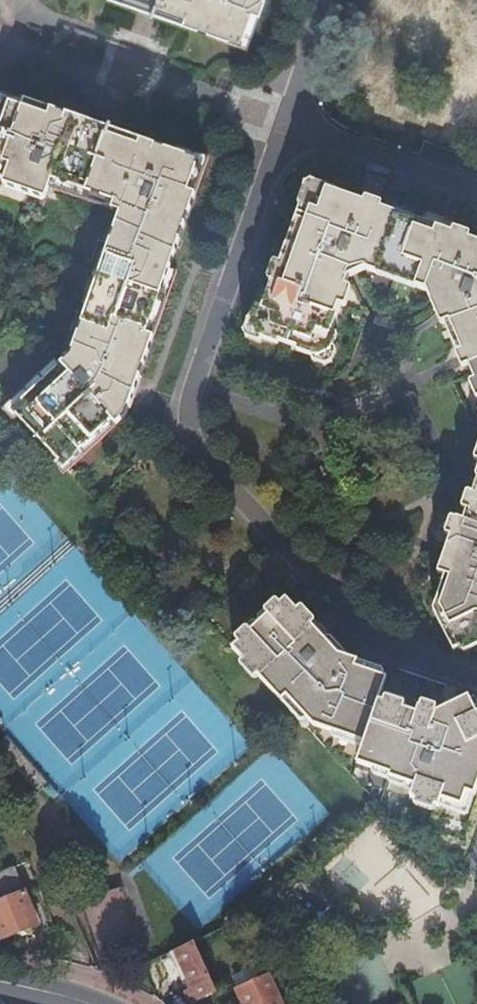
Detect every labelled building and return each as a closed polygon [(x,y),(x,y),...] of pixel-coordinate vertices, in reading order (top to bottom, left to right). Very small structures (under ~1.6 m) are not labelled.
[(183,18),(185,12),(166,5),(152,0),(132,0),(183,18)] [(166,5),(185,12),(183,18),(217,29),(242,39),(253,6),(260,9),(263,0),(152,0),(166,5)] [(247,47),(260,9),(253,6),(242,39),(217,29),(214,36),(247,47)] [(0,91),(0,99),(22,107),(25,99),(0,91)] [(39,198),(45,200),(49,188),(52,182),(93,196),(114,203),(112,210),(120,213),(106,255),(110,256),(102,278),(92,308),(88,307),(70,357),(61,366),(41,384),(14,410),(21,418),(58,458),(65,465),(113,420),(117,425),(126,417),(155,335),(148,332),(171,266),(196,193),(189,190),(199,161),(174,152),(141,140),(139,147),(120,140),(95,131),(79,125),(81,119),(25,99),(22,107),(0,99),(0,180),(4,181),(3,185),(39,198)] [(141,140),(81,119),(79,125),(95,131),(120,140),(139,147),(141,140)] [(177,144),(174,152),(199,161),(189,190),(196,193),(209,156),(177,144)] [(300,203),(302,205),(304,206),(310,191),(318,187),(338,194),(340,192),(338,188),(313,179),(308,183),(300,203)] [(52,182),(49,188),(97,205),(112,210),(114,203),(93,196),(52,182)] [(470,238),(453,232),(437,226),(436,230),(396,216),(398,212),(382,207),(365,200),(340,192),(338,194),(318,187),(310,191),(304,206),(302,205),(282,260),(275,278),(272,280),(263,305),(258,303),(253,316),(252,319),(255,320),(260,331),(259,334),(263,336),(280,342),(281,339),(299,346),(298,348),(314,354),(318,356),(320,352),(330,347),(332,348),(334,344),(338,332),(333,330),(343,305),(340,301),(347,284),(350,274),(365,267),(377,271),(378,267),(417,281),(416,285),(426,288),(431,299),(440,303),(447,319),(444,321),(455,345),(459,343),(462,351),(468,365),(474,379),(476,385),(476,241),(470,238)] [(366,198),(365,200),(382,207),(383,204),(382,202),(368,196),(366,198)] [(399,212),(398,212),(396,216),(436,230),(437,226),(436,225),(399,212)] [(454,229),(453,232),(470,238),(471,235),(470,233),(457,228),(454,229)] [(104,254),(96,276),(85,306),(88,307),(92,308),(102,278),(110,256),(106,255),(104,254)] [(269,278),(272,280),(275,278),(282,260),(276,258),(274,259),(268,276),(269,278)] [(148,332),(155,335),(177,269),(171,266),(148,332)] [(415,286),(416,285),(417,281),(378,267),(377,271),(376,272),(395,278),(415,286)] [(353,286),(347,284),(340,301),(343,305),(345,306),(348,304),(354,288),(353,286)] [(440,320),(444,321),(447,319),(440,303),(431,299),(440,320)] [(262,338),(263,336),(259,334),(260,331),(255,320),(252,319),(253,316),(252,315),(249,316),(245,329),(248,335),(261,339),(262,338)] [(337,345),(334,344),(332,348),(330,347),(320,352),(318,356),(314,354),(313,357),(314,359),(325,363),(332,360),(337,347),(337,345)] [(468,365),(462,351),(454,354),(452,357),(457,367),(460,369),(468,365)] [(55,360),(37,377),(9,405),(3,410),(15,423),(21,418),(14,410),(41,384),(61,366),(55,360)] [(113,420),(65,465),(58,458),(52,463),(64,476),(117,425),(113,420)] [(472,492),(466,510),(463,519),(456,517),(455,519),(449,536),(437,572),(444,574),(432,609),(452,650),(460,647),(476,639),(476,479),(472,492)] [(466,510),(472,492),(468,490),(465,493),(461,505),(462,508),(466,510)] [(445,535),(449,536),(455,519),(451,518),(448,518),(444,532),(445,535)] [(274,606),(230,657),(249,680),(311,739),(360,753),(350,778),(410,798),(418,821),(464,828),(475,809),(476,786),(476,721),(471,709),(421,721),(380,709),(387,682),(363,676),(335,655),(284,603),(274,606)] [(460,647),(461,651),(464,652),(476,646),(476,639),(460,647)] [(0,875),(0,935),(2,939),(39,924),(15,868),(0,875)] [(194,943),(175,952),(192,989),(185,992),(191,1003),(192,1003),(216,993),(194,943)] [(271,974),(236,989),(242,1003),(284,1003),(271,974)]
